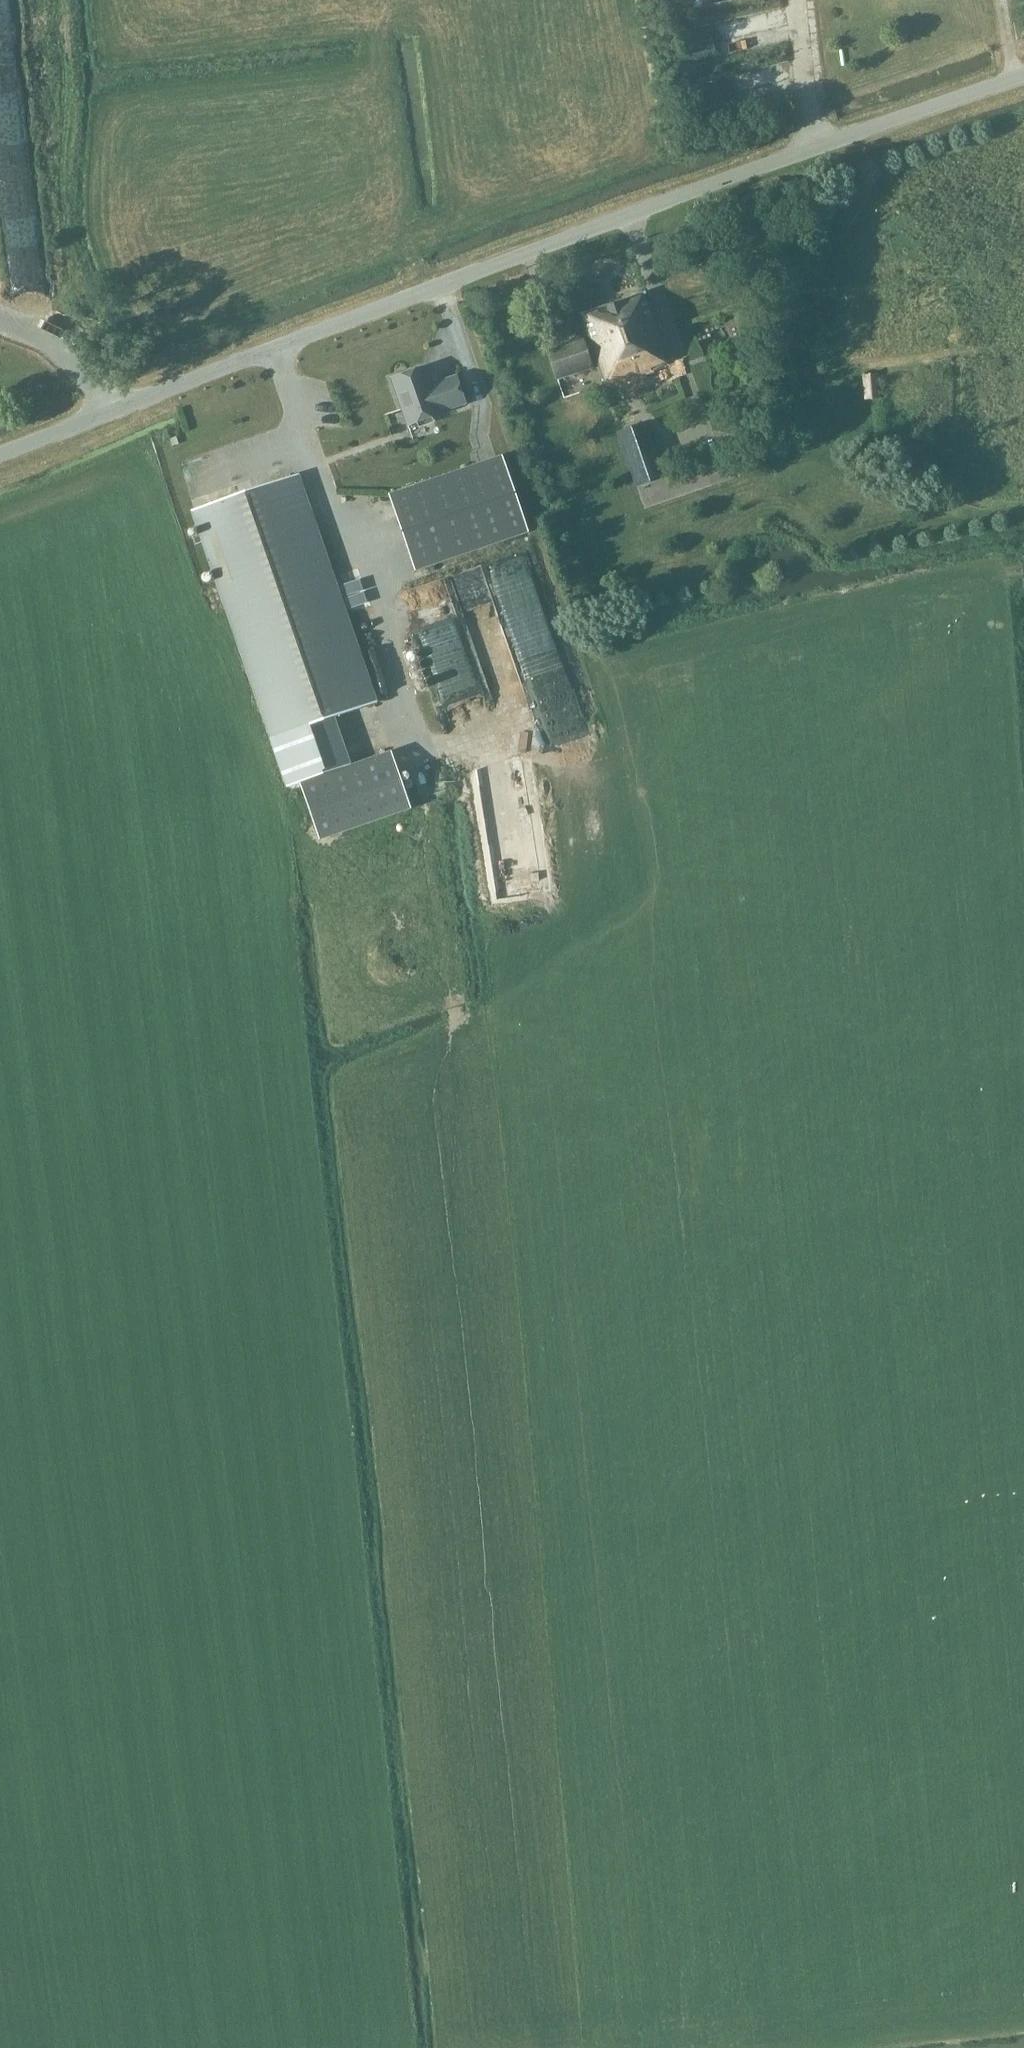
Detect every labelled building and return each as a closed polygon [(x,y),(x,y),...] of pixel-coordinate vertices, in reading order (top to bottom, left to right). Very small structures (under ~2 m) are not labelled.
[(709,21),(712,51),(740,48),(737,18),(709,21)] [(605,387),(650,370),(649,366),(666,360),(644,292),(581,313),(605,387)] [(552,350),(562,380),(591,370),(581,340),(552,350)] [(441,414),(440,413),(465,404),(456,376),(431,385),(425,367),(391,379),(408,426),(441,414)] [(861,374),(864,400),(880,399),(877,373),(861,374)] [(617,433),(635,487),(664,477),(645,423),(617,433)] [(780,433),(777,439),(778,446),(784,449),(791,447),(794,442),(792,435),(787,432),(780,433)] [(388,495),(414,571),(529,532),(503,456),(388,495)] [(195,510),(270,729),(371,695),(296,476),(195,510)] [(427,660),(434,659),(436,672),(450,671),(445,630),(424,633),(427,660)] [(390,753),(300,784),(319,840),(409,809),(390,753)]
